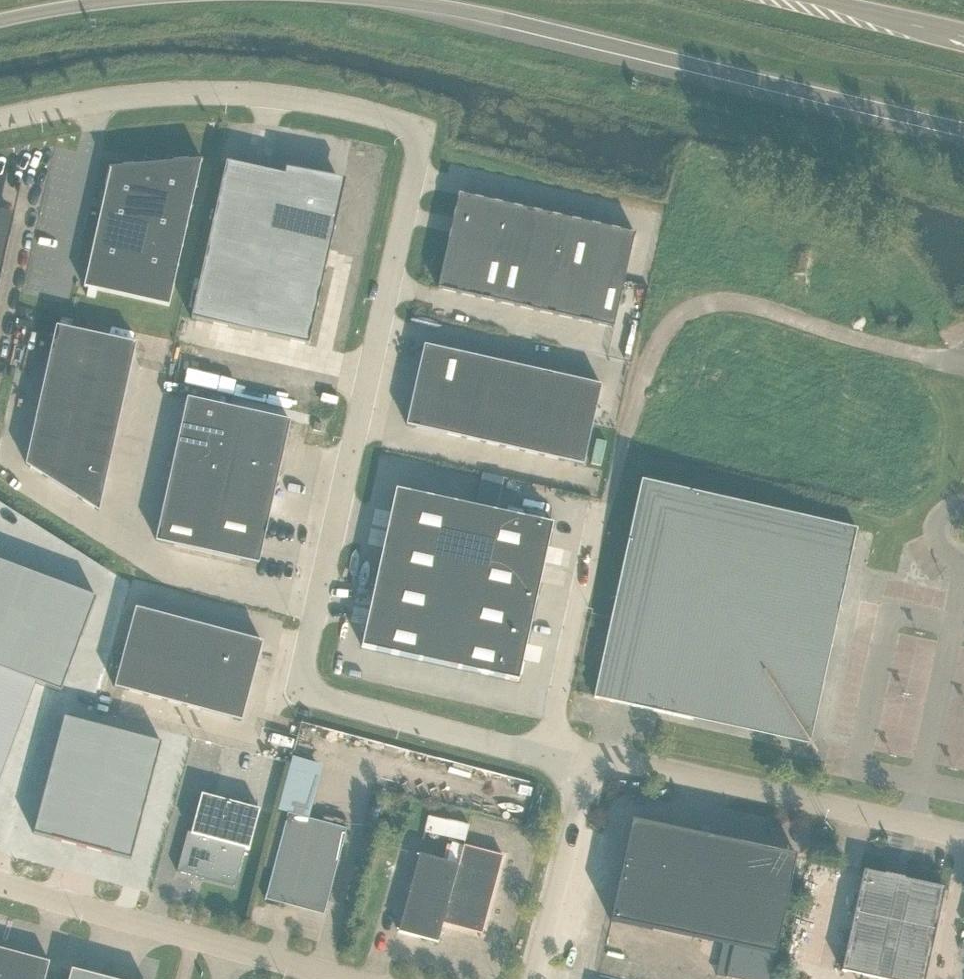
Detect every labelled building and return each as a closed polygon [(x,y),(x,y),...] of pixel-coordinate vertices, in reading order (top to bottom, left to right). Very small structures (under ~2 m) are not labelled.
[(110,170),(83,287),(169,306),(201,162),(202,162),(202,160),(189,161),(167,157),(165,163),(144,159),(142,166),(108,169),(108,170),(110,170)] [(226,162),(191,319),(308,345),(343,189),(291,177),(292,170),(285,168),(283,175),(226,162)] [(458,192),(437,286),(613,325),(634,232),(458,192)] [(13,218),(0,215),(0,275),(13,218)] [(56,327),(26,465),(47,478),(46,478),(77,498),(77,497),(98,511),(106,477),(135,344),(117,340),(74,330),(74,331),(56,327)] [(424,346),(406,425),(415,427),(415,428),(447,435),(447,434),(583,465),(601,386),(576,380),(464,355),(433,348),(424,346)] [(187,399),(156,541),(174,545),(173,545),(240,560),(258,564),(290,421),(271,417),(205,402),(205,403),(187,399)] [(831,647),(857,529),(641,482),(594,698),(693,719),(695,709),(792,730),(804,722),(820,645),(831,647)] [(392,489),(358,646),(515,681),(548,524),(392,489)] [(35,682),(61,692),(96,598),(0,561),(0,669),(35,682)] [(135,608),(114,688),(241,722),(263,642),(135,608)] [(0,669),(0,774),(35,682),(0,669)] [(64,717),(33,833),(130,859),(161,742),(64,717)] [(249,849),(259,809),(201,794),(191,833),(187,832),(177,872),(235,887),(245,848),(249,849)] [(325,911),(347,828),(288,813),(266,895),(325,911)] [(484,924),(502,856),(463,846),(469,826),(430,815),(398,932),(437,942),(443,923),(472,931),(484,924)] [(796,856),(632,821),(611,920),(733,946),(726,978),(732,978),(770,978),(796,856)] [(944,888),(864,871),(842,971),(880,978),(924,978),(944,888)] [(0,949),(0,978),(45,978),(49,962),(3,949),(4,945),(3,945),(2,949),(0,949)] [(72,971),(70,978),(103,978),(72,971)]
